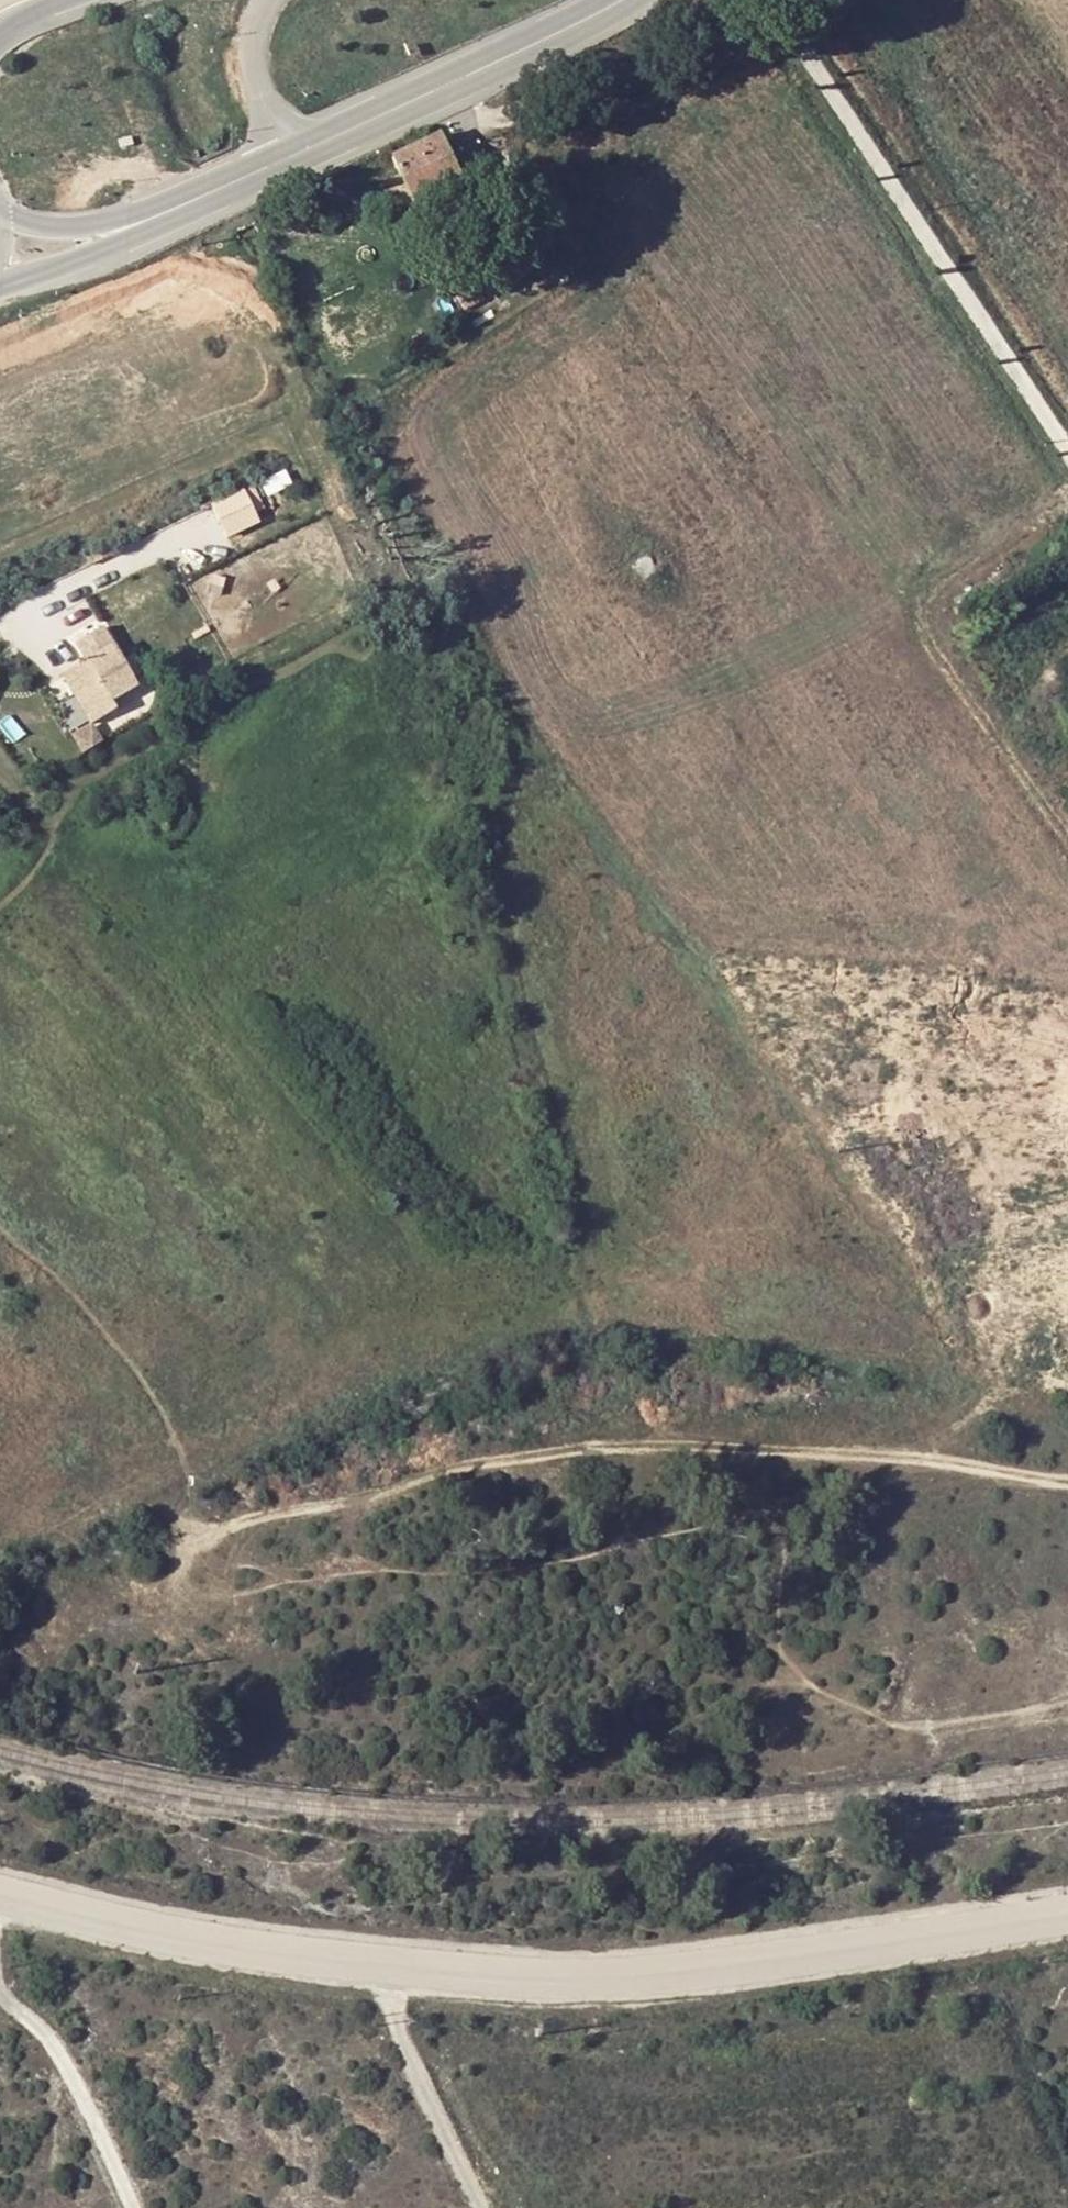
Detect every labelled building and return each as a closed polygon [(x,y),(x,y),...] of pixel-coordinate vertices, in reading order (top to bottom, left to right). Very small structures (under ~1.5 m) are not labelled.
[(397,207),(461,178),(439,134),(392,156),(399,172),(380,181),(371,199),(397,207)] [(118,140),(121,148),(135,144),(132,136),(118,140)] [(93,670),(109,698),(135,682),(119,655),(96,668),(93,670)] [(93,670),(96,668),(92,661),(74,671),(95,705),(109,698),(93,670)] [(1067,703),(1067,684),(1058,689),(1066,704),(1067,703)]
